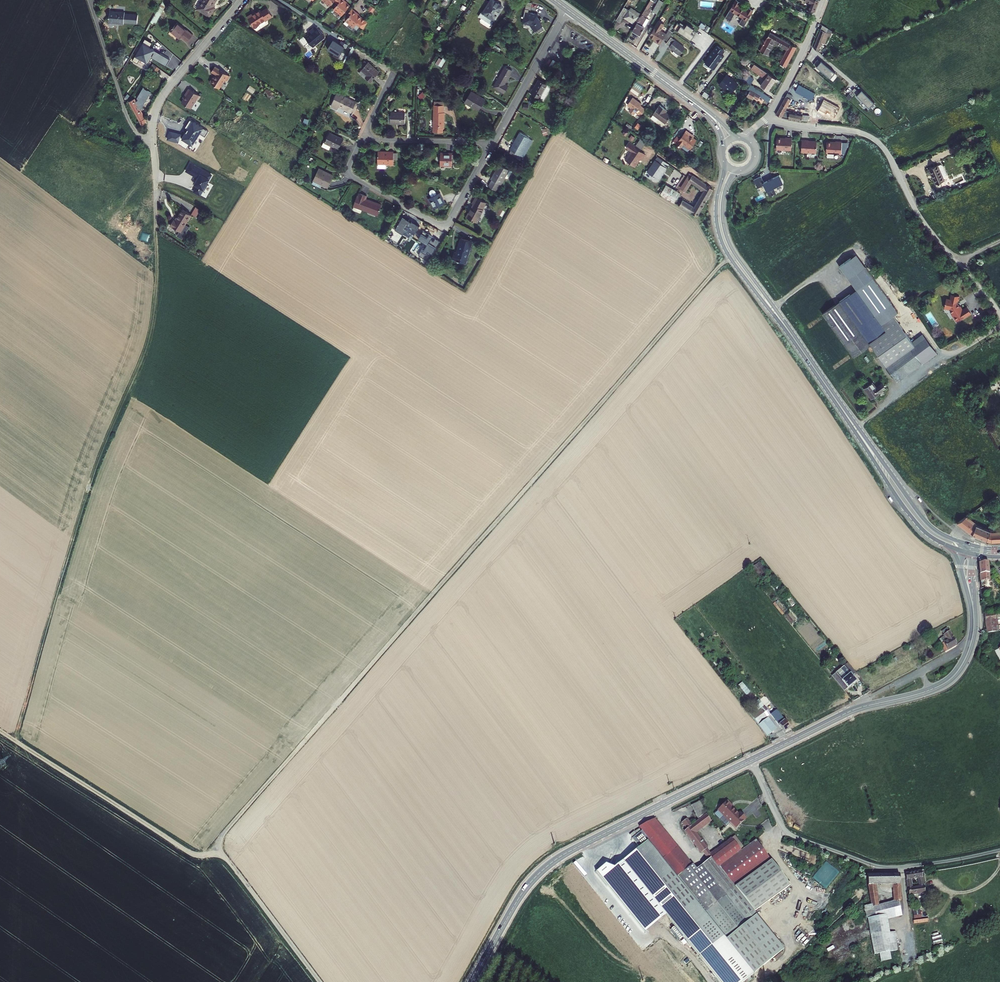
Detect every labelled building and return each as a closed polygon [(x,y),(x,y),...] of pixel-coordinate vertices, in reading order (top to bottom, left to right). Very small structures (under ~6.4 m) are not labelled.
[(205,16),(210,7),(207,6),(210,0),(194,0),(189,7),(205,16)] [(327,6),(331,1),(335,4),(331,9),(339,16),(347,6),(342,2),(343,1),(342,0),(320,0),(327,6)] [(476,15),(489,24),(499,9),(499,3),(493,0),(489,0),(481,11),(480,10),(476,15)] [(611,18),(615,21),(619,16),(631,24),(628,29),(636,34),(645,18),(642,17),(647,8),(645,7),(649,1),(651,2),(652,0),(646,0),(637,15),(623,7),(627,0),(622,0),(611,18)] [(652,13),(659,1),(658,0),(654,0),(652,3),(651,3),(648,9),(648,10),(652,13)] [(723,13),(728,16),(733,9),(739,13),(736,18),(740,20),(743,14),(742,14),(745,9),(747,10),(749,6),(745,3),(743,6),(735,1),(736,0),(731,0),(732,1),(730,6),(728,5),(723,13)] [(810,1),(807,6),(813,9),(817,0),(808,0),(810,1)] [(251,13),(246,16),(253,28),(261,24),(260,22),(264,20),(265,21),(272,16),(267,8),(261,11),(260,10),(252,15),(251,13)] [(349,8),(345,14),(346,16),(343,20),(351,27),(359,17),(354,13),(354,12),(349,8)] [(107,9),(105,21),(121,24),(121,21),(134,22),(135,14),(122,13),(122,11),(107,9)] [(526,15),(522,15),(521,23),(522,23),(521,28),(528,30),(533,37),(535,36),(536,38),(541,35),(536,28),(538,27),(534,21),(532,20),(532,19),(528,18),(528,19),(526,19),(526,15)] [(176,21),(168,30),(177,39),(178,38),(183,42),(189,35),(184,30),(185,29),(176,21)] [(678,22),(674,28),(691,39),(694,35),(691,33),(694,29),(687,24),(686,26),(682,24),(682,25),(678,22)] [(822,23),(812,47),(818,51),(825,56),(827,51),(819,46),(822,39),(824,39),(829,27),(822,23)] [(312,27),(305,33),(307,35),(302,40),(310,49),(322,38),(312,27)] [(650,27),(644,36),(653,41),(652,43),(656,45),(659,39),(663,42),(668,33),(665,30),(662,34),(650,27)] [(767,30),(756,50),(763,54),(771,41),(783,49),(776,63),(783,67),(793,46),(767,30)] [(667,37),(662,45),(670,50),(669,53),(674,56),(676,54),(677,55),(682,47),(667,37)] [(342,40),(340,43),(332,38),(325,48),(337,55),(343,45),(346,47),(348,44),(342,40)] [(143,42),(133,60),(138,63),(141,58),(148,62),(151,56),(167,65),(170,59),(154,50),(155,49),(150,46),(152,43),(145,39),(143,42)] [(713,66),(722,53),(720,52),(722,48),(716,43),(713,47),(713,46),(706,56),(703,60),(713,66)] [(443,66),(446,60),(439,56),(436,63),(443,66)] [(835,69),(821,58),(820,59),(818,56),(813,61),(830,75),(835,69)] [(744,59),(741,65),(761,78),(757,86),(765,91),(773,78),(744,59)] [(359,72),(357,75),(368,84),(376,74),(365,64),(359,72)] [(231,74),(216,65),(213,70),(218,73),(215,77),(214,76),(211,81),(221,87),(226,78),(227,79),(231,74)] [(500,67),(489,87),(500,94),(505,85),(501,84),(508,71),(500,67)] [(752,84),(755,78),(749,74),(745,80),(752,84)] [(722,75),(715,84),(727,93),(735,84),(722,75)] [(529,89),(527,92),(536,98),(533,102),(538,104),(547,86),(536,80),(530,89),(529,89)] [(814,90),(798,82),(794,88),(810,97),(814,90)] [(854,85),(852,88),(869,105),(874,100),(862,87),(859,90),(854,85)] [(749,87),(744,95),(750,99),(751,96),(755,98),(756,96),(765,100),(767,97),(749,87)] [(188,96),(184,102),(193,108),(199,98),(201,99),(203,95),(191,88),(187,95),(188,96)] [(469,93),(463,104),(476,111),(482,100),(469,93)] [(787,93),(776,114),(784,118),(801,121),(801,119),(816,122),(817,116),(802,113),(789,110),(788,111),(786,109),(793,96),(787,93)] [(127,101),(139,123),(144,120),(141,113),(142,113),(140,108),(141,108),(138,101),(136,102),(135,100),(138,99),(136,95),(127,101)] [(334,96),(327,109),(333,112),(335,110),(347,115),(352,104),(334,96)] [(139,99),(145,112),(148,106),(143,97),(139,99)] [(631,106),(629,110),(634,113),(635,111),(641,114),(645,107),(642,105),(640,107),(638,106),(641,102),(633,97),(628,104),(631,106)] [(657,107),(648,120),(661,128),(669,116),(663,113),(664,111),(657,107)] [(432,130),(432,134),(442,134),(442,130),(443,131),(443,115),(441,115),(442,108),(433,108),(433,112),(432,111),(432,124),(433,124),(433,130),(432,130)] [(389,115),(389,127),(404,127),(404,115),(389,115)] [(167,139),(176,141),(187,148),(190,143),(193,145),(200,133),(206,137),(209,132),(203,128),(204,127),(193,120),(183,137),(181,135),(181,134),(169,132),(167,139)] [(682,128),(672,142),(678,146),(680,143),(687,147),(693,137),(688,134),(689,132),(682,128)] [(978,130),(970,133),(974,141),(981,137),(978,130)] [(508,151),(505,155),(514,160),(526,138),(517,133),(513,141),(512,141),(507,150),(508,151)] [(321,145),(319,149),(326,153),(328,149),(336,153),(342,143),(328,135),(322,145),(321,145)] [(781,136),(776,135),(776,146),(791,147),(791,135),(785,135),(784,135),(784,136),(781,136)] [(642,137),(637,145),(643,149),(648,141),(642,137)] [(816,149),(816,138),(811,138),(810,139),(808,139),(808,137),(807,137),(801,137),(801,149),(816,149)] [(831,139),(826,139),(826,150),(841,150),(841,138),(835,138),(834,138),(834,139),(831,139)] [(634,148),(625,162),(633,168),(638,160),(641,161),(645,155),(634,148)] [(438,153),(438,167),(450,167),(450,154),(438,153)] [(391,167),(391,162),(394,162),(394,155),(391,155),(391,154),(387,154),(375,154),(375,166),(376,166),(376,169),(377,170),(382,171),(383,169),(383,166),(387,166),(387,167),(391,167)] [(657,158),(647,172),(657,180),(667,165),(657,158)] [(214,175),(191,162),(186,171),(198,178),(194,183),(196,185),(193,191),(201,195),(204,189),(205,190),(214,175)] [(490,179),(485,187),(494,191),(498,184),(499,184),(507,169),(498,165),(495,171),(493,171),(489,179),(490,179)] [(938,167),(928,170),(936,187),(945,182),(938,167)] [(317,170),(309,184),(316,189),(318,186),(324,189),(330,177),(317,170)] [(764,180),(760,174),(753,177),(757,185),(763,182),(769,194),(776,191),(773,185),(783,180),(779,172),(764,180)] [(688,174),(678,190),(684,194),(690,185),(698,190),(698,193),(701,194),(691,208),(679,202),(676,207),(695,218),(710,189),(688,174)] [(664,186),(657,195),(671,204),(676,194),(664,186)] [(426,201),(431,211),(444,204),(439,194),(435,196),(434,193),(433,192),(431,192),(428,193),(427,194),(427,196),(427,197),(428,200),(426,201)] [(358,215),(359,211),(375,217),(379,206),(364,200),(365,197),(357,195),(356,198),(355,198),(350,211),(351,213),(358,215)] [(471,206),(464,218),(474,224),(480,213),(478,212),(483,203),(473,197),(469,205),(471,206)] [(171,221),(168,226),(179,232),(189,215),(180,210),(173,222),(171,221)] [(401,219),(393,232),(401,236),(403,233),(412,238),(418,228),(409,223),(409,224),(401,219)] [(451,256),(449,262),(463,266),(469,245),(458,242),(454,256),(451,256)] [(886,365),(897,380),(921,363),(922,365),(937,354),(922,332),(917,336),(898,311),(898,312),(856,254),(839,266),(856,290),(822,314),(852,356),(869,344),(868,342),(889,327),(895,335),(877,348),(888,363),(886,365)] [(945,298),(943,308),(948,309),(953,317),(956,321),(962,317),(963,318),(970,313),(966,306),(962,309),(959,305),(958,306),(956,302),(956,301),(957,301),(958,296),(951,294),(949,299),(945,298)] [(868,382),(860,388),(868,399),(882,390),(878,384),(872,388),(868,382)] [(957,524),(969,533),(982,539),(985,541),(989,542),(991,542),(999,541),(999,533),(990,534),(990,532),(975,526),(966,517),(957,524)] [(755,575),(764,569),(760,562),(751,568),(755,575)] [(979,563),(981,582),(990,582),(988,562),(979,563)] [(998,613),(985,615),(987,633),(996,631),(995,623),(992,623),(992,621),(995,620),(995,616),(998,616),(998,613)] [(949,631),(944,634),(947,640),(941,644),(945,652),(957,646),(949,631)] [(845,667),(832,677),(845,691),(857,681),(845,667)] [(758,713),(751,718),(767,739),(776,731),(766,719),(770,716),(757,700),(752,704),(758,713)] [(776,711),(772,714),(775,719),(773,721),(783,734),(790,729),(776,711)] [(705,813),(699,800),(691,804),(699,818),(692,823),(687,817),(682,821),(686,827),(684,829),(701,852),(703,851),(707,855),(706,856),(709,859),(697,868),(655,818),(638,826),(649,839),(636,849),(622,860),(666,915),(674,926),(670,929),(675,936),(680,932),(699,957),(726,935),(756,911),(788,885),(753,841),(746,845),(740,838),(737,840),(733,835),(712,852),(695,831),(712,818),(707,812),(705,813)] [(728,805),(724,801),(715,811),(728,822),(727,824),(733,830),(744,818),(737,812),(736,814),(729,807),(729,808),(727,806),(728,805)] [(666,915),(622,860),(600,878),(645,933),(666,915)] [(902,899),(899,873),(866,874),(871,904),(864,906),(872,954),(897,951),(893,931),(889,931),(887,918),(891,918),(902,916),(899,899),(902,899)] [(918,873),(902,875),(905,897),(922,895),(918,873)] [(915,918),(922,917),(921,907),(913,908),(915,918)] [(786,948),(756,911),(726,935),(756,971),(786,948)] [(756,971),(726,935),(699,957),(719,981),(743,981),(756,971)]
